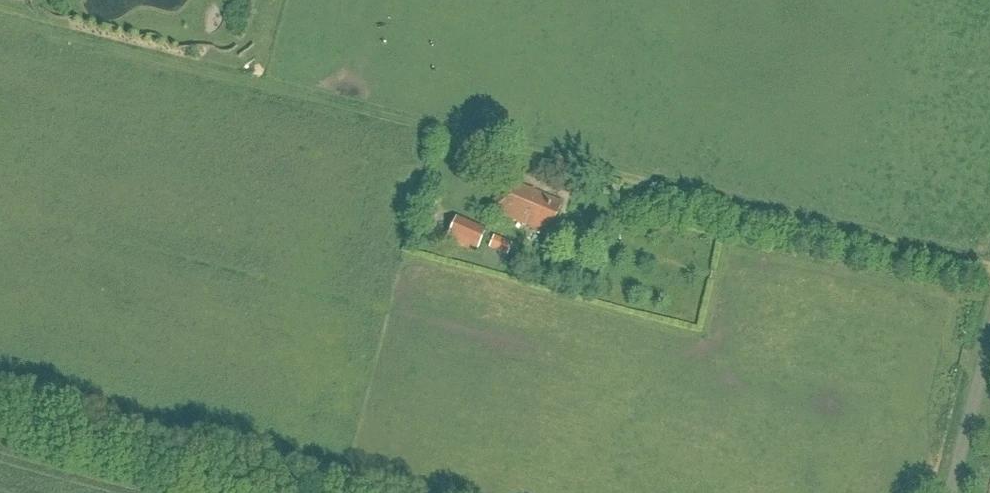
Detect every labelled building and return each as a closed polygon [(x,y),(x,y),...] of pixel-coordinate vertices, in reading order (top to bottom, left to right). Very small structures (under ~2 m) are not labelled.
[(547,237),(561,205),(505,181),(491,213),(547,237)] [(621,193),(623,185),(612,182),(610,191),(621,193)] [(478,252),(487,232),(456,219),(448,239),(478,252)] [(507,257),(512,246),(494,238),(489,249),(507,257)]
